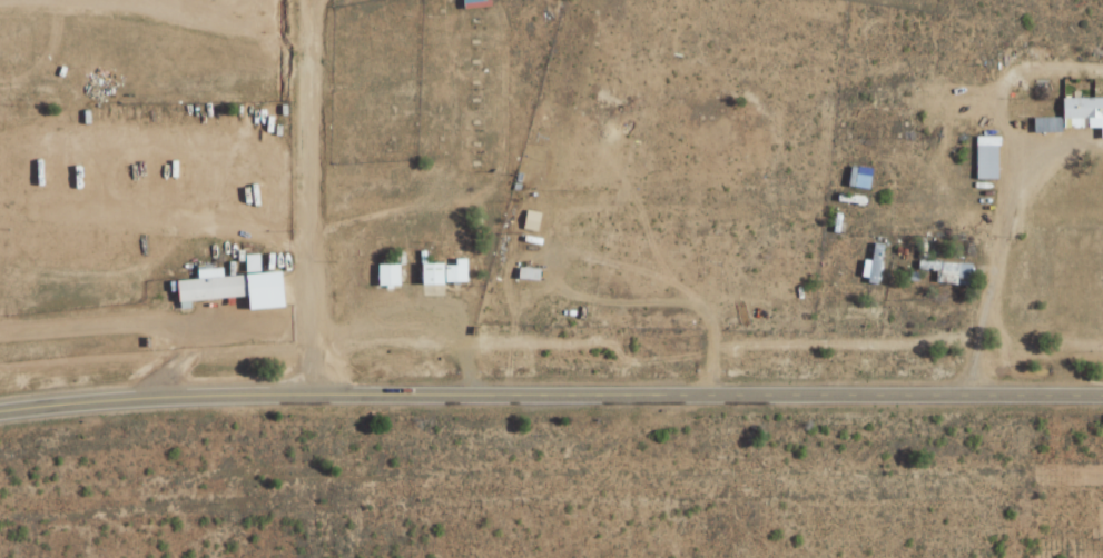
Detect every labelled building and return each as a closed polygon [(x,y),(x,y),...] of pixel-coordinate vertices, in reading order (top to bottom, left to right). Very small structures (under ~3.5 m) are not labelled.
[(12,98),(12,70),(3,70),(3,98),(12,98)] [(1101,130),(1101,118),(1102,118),(1102,98),(1060,98),(1060,118),(1033,118),(1033,131),(1101,130)] [(846,188),(867,190),(869,169),(848,167),(846,188)] [(876,283),(882,245),(869,243),(862,281),(876,283)] [(403,284),(465,285),(465,263),(403,262),(403,284)] [(969,263),(915,262),(914,284),(969,285),(969,263)] [(375,288),(398,288),(398,264),(375,264),(375,288)] [(244,298),(243,275),(220,276),(220,269),(195,270),(195,280),(171,281),(172,301),(244,298)]
